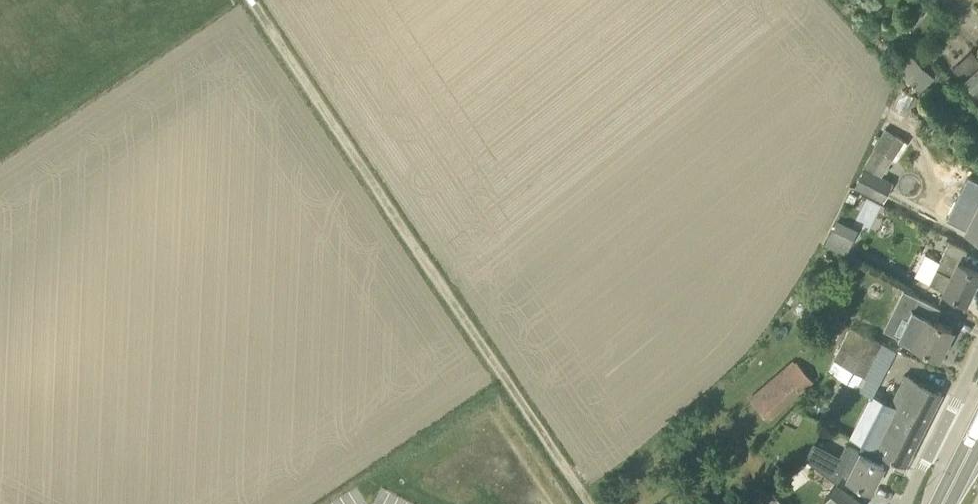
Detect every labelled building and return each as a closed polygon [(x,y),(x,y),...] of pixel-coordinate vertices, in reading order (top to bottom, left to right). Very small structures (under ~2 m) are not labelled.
[(907,48),(895,60),(923,88),(935,76),(907,48)] [(972,50),(954,68),(977,93),(977,56),(972,50)] [(883,201),(895,182),(882,174),(902,139),(885,129),(853,184),(883,201)] [(968,176),(947,218),(967,228),(966,229),(977,235),(977,181),(968,176)] [(850,246),(857,231),(837,221),(830,236),(850,246)] [(967,249),(949,240),(939,260),(926,253),(915,274),(944,290),(966,301),(977,276),(977,271),(961,263),(967,249)] [(938,356),(952,328),(934,319),(939,308),(918,297),(899,336),(912,342),(911,342),(938,356)] [(851,325),(828,369),(857,385),(880,341),(851,325)] [(749,397),(768,420),(814,381),(795,358),(749,397)] [(906,375),(895,396),(869,446),(906,464),(942,393),(906,375)] [(840,455),(813,441),(805,458),(817,467),(835,481),(838,473),(871,489),(884,463),(860,451),(846,444),(840,455)] [(865,503),(837,484),(826,499),(833,503),(865,503)] [(772,491),(766,495),(762,490),(753,497),(759,503),(782,503),(772,491)]
